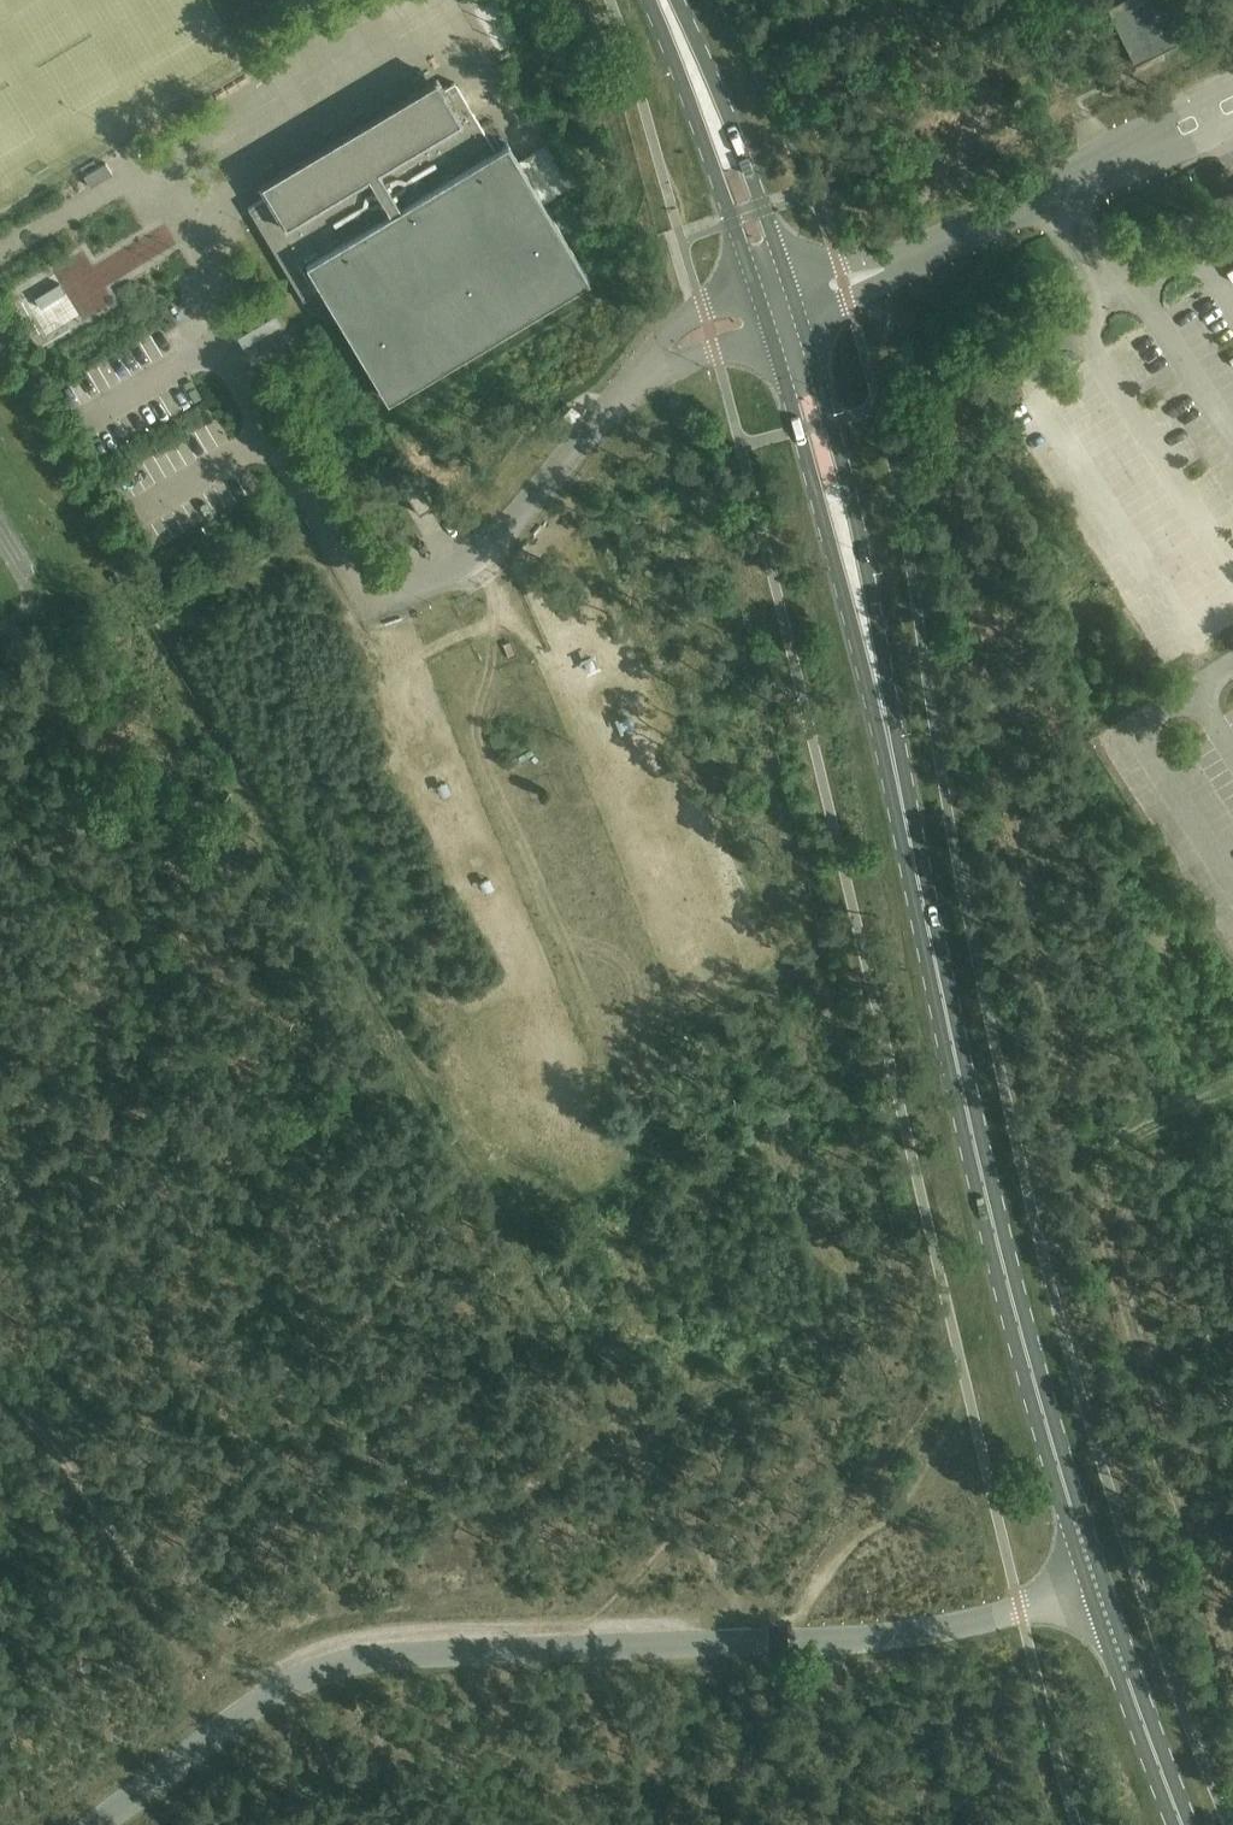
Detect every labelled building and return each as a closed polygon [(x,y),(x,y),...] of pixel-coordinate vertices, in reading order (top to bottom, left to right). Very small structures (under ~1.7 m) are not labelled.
[(1161,49),(1175,42),(1155,0),(1115,0),(1107,4),(1135,62),(1161,49)] [(588,278),(506,142),(495,149),(454,81),(383,123),(386,128),(370,137),(374,144),(348,160),(341,148),(276,186),(280,193),(273,197),(270,194),(248,206),(303,299),(320,289),(386,399),(588,278)] [(570,185),(545,144),(529,154),(554,195),(570,185)] [(83,175),(90,186),(112,173),(105,162),(83,175)] [(404,490),(418,513),(432,505),(418,481),(404,490)]
